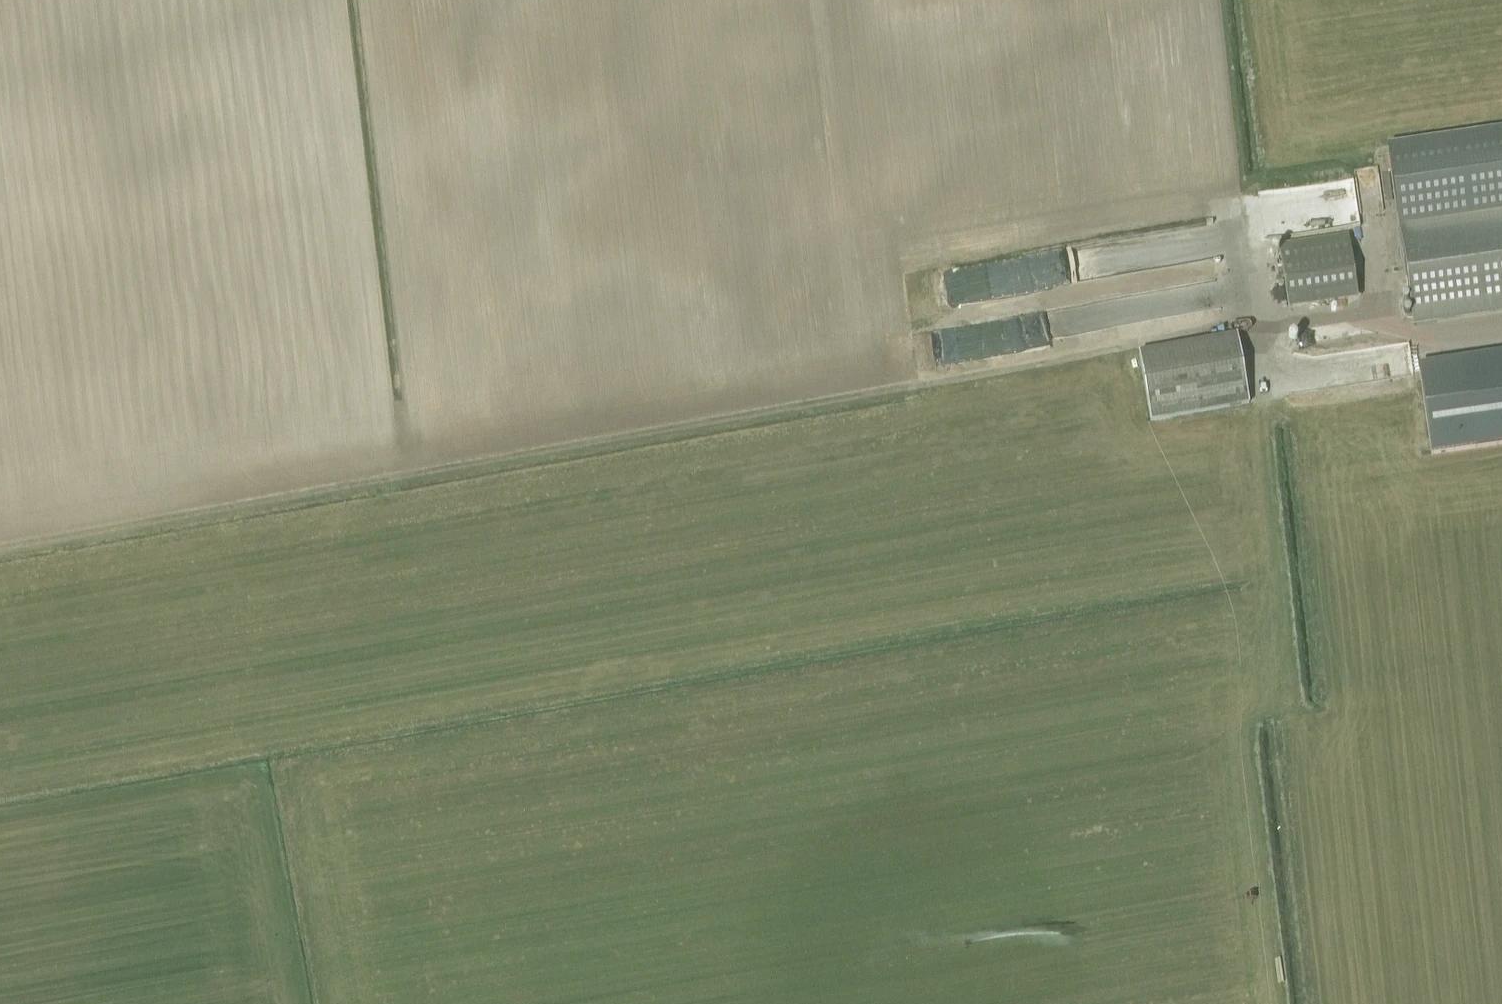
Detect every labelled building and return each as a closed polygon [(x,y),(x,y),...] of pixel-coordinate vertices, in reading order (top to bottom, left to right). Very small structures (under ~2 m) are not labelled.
[(1388,153),(1398,228),(1412,325),(1501,312),(1501,137),(1388,153)] [(1279,244),(1288,311),(1357,301),(1348,234),(1279,244)] [(989,300),(988,277),(982,277),(981,268),(944,269),(946,302),(989,300)] [(1138,355),(1150,422),(1249,404),(1237,337),(1138,355)] [(1408,379),(1405,343),(1286,355),(1289,391),(1408,379)] [(1419,373),(1431,455),(1501,445),(1501,361),(1419,373)]
